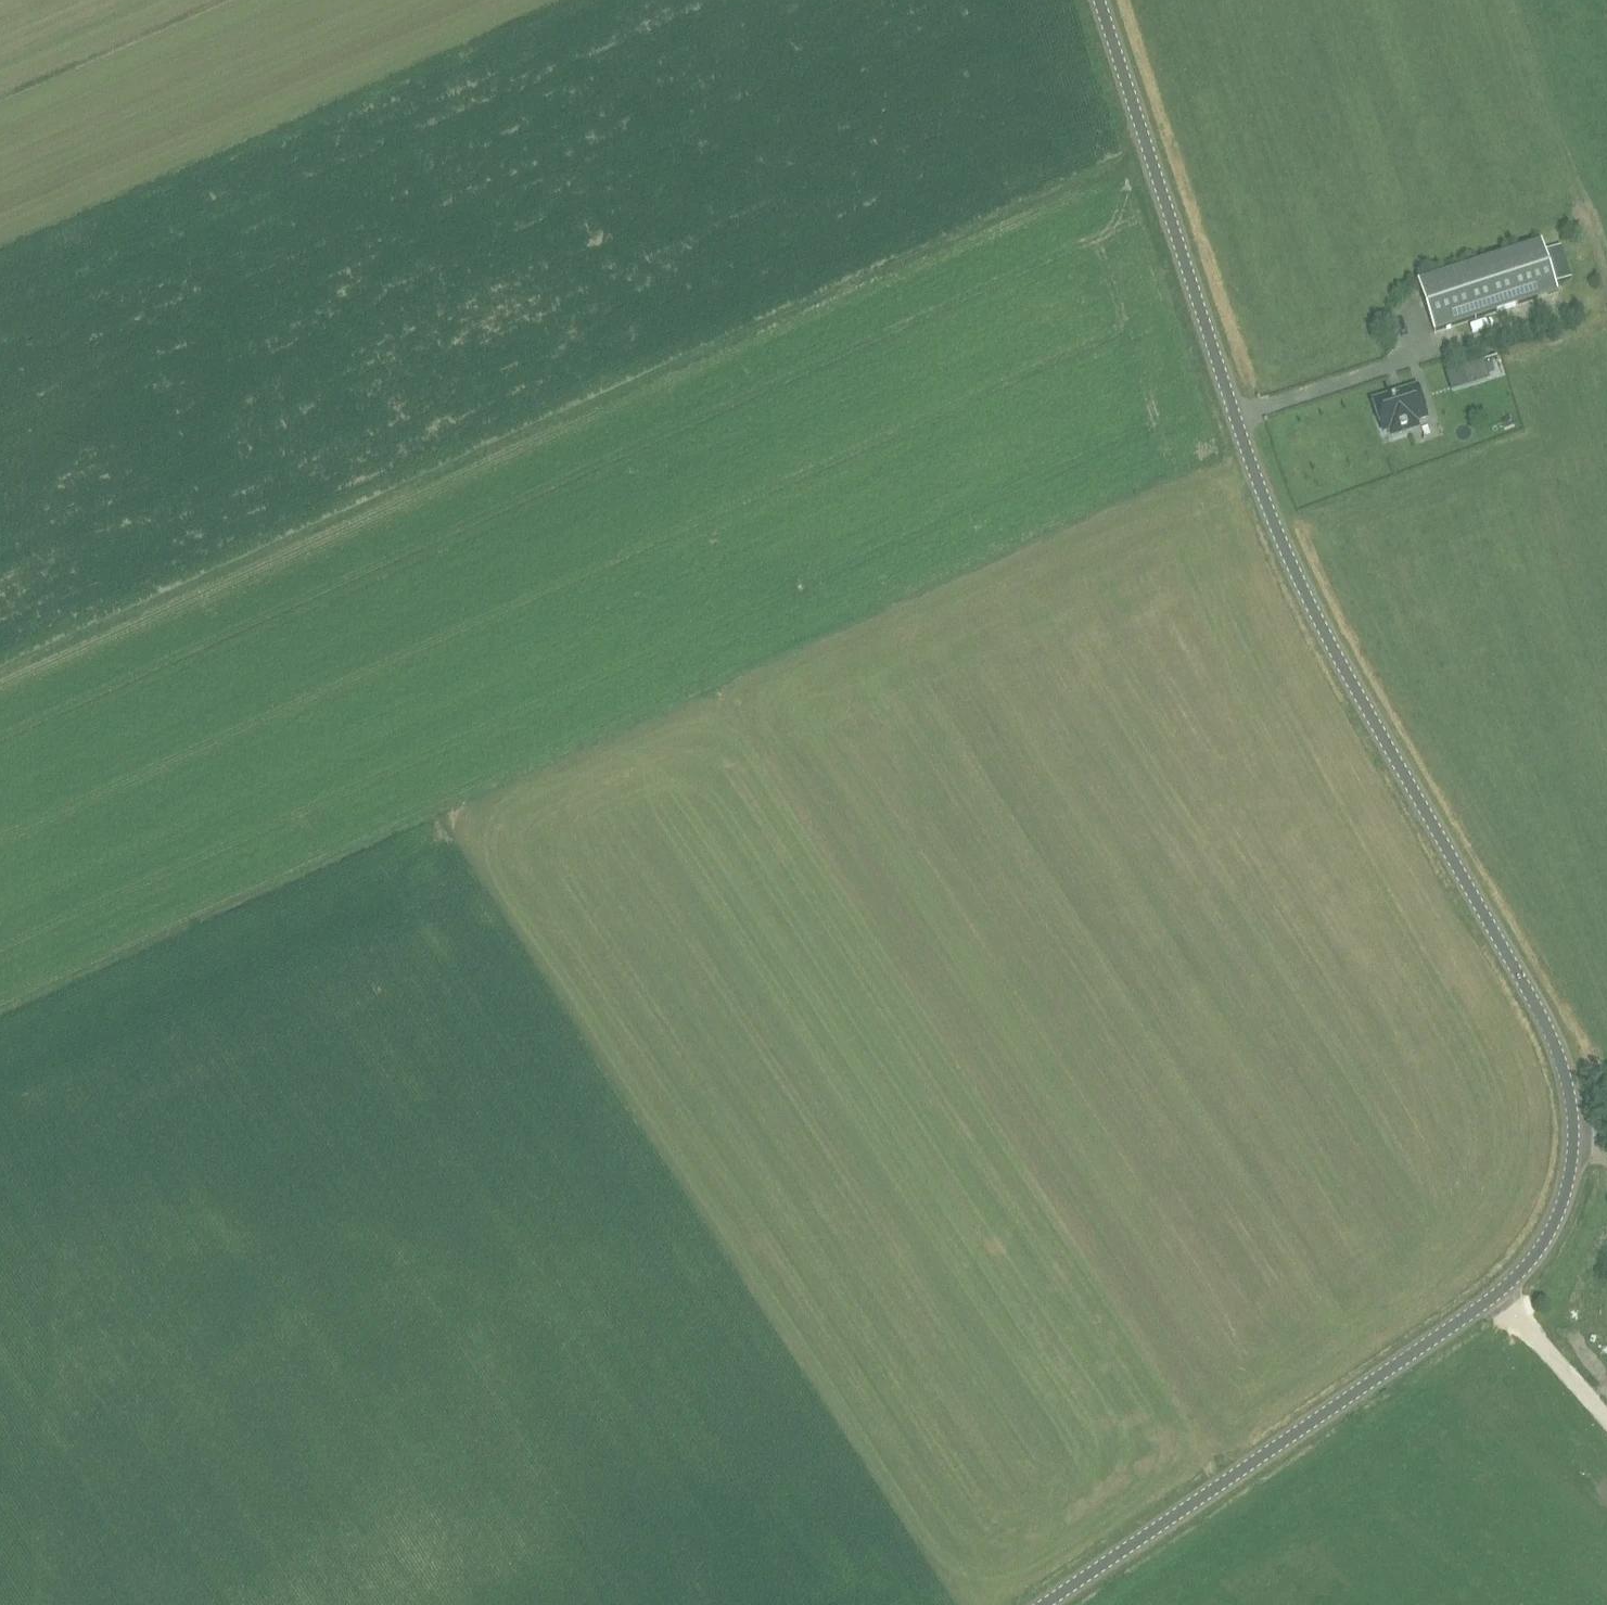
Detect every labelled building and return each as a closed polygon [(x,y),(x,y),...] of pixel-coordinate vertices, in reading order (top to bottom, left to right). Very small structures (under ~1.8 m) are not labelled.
[(1418,283),(1426,307),(1435,333),(1559,292),(1542,242),(1418,283)] [(1446,372),(1452,392),(1490,380),(1484,360),(1446,372)] [(1407,425),(1417,422),(1427,418),(1417,387),(1374,401),(1384,432),(1390,430),(1392,437),(1410,431),(1407,425)]
